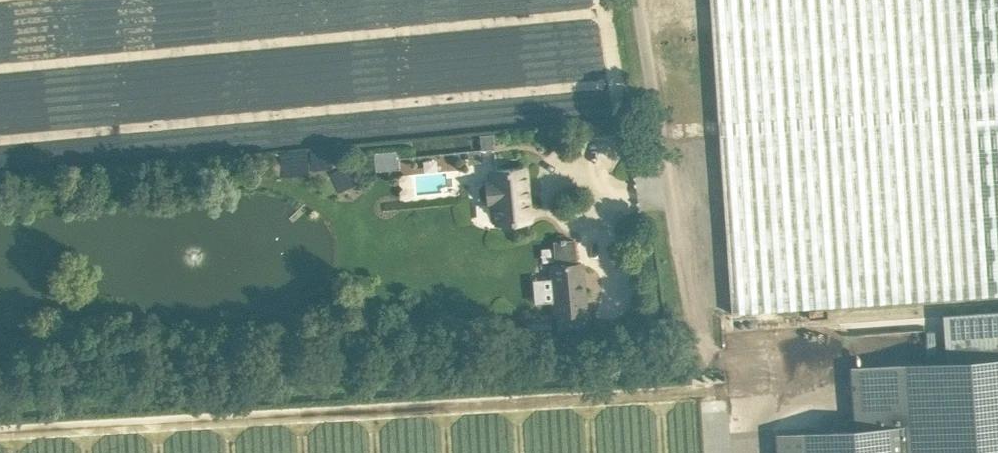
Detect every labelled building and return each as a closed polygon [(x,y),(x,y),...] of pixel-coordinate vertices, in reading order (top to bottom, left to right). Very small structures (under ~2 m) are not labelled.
[(732,312),(997,294),(997,0),(710,0),(732,312)] [(494,148),(492,134),(479,135),(481,149),(494,148)] [(399,168),(397,150),(374,152),(376,170),(399,168)] [(527,220),(530,219),(526,167),(492,171),(493,179),(487,180),(488,183),(483,184),(480,187),(481,196),(484,200),(489,199),(489,203),(495,202),(497,222),(513,221),(515,224),(525,223),(527,220)] [(574,239),(566,240),(566,239),(561,239),(561,240),(554,241),(557,265),(551,265),(555,315),(587,313),(582,262),(576,263),(574,239)] [(943,313),(947,361),(851,365),(854,427),(776,433),(778,452),(997,452),(997,309),(943,313)]
